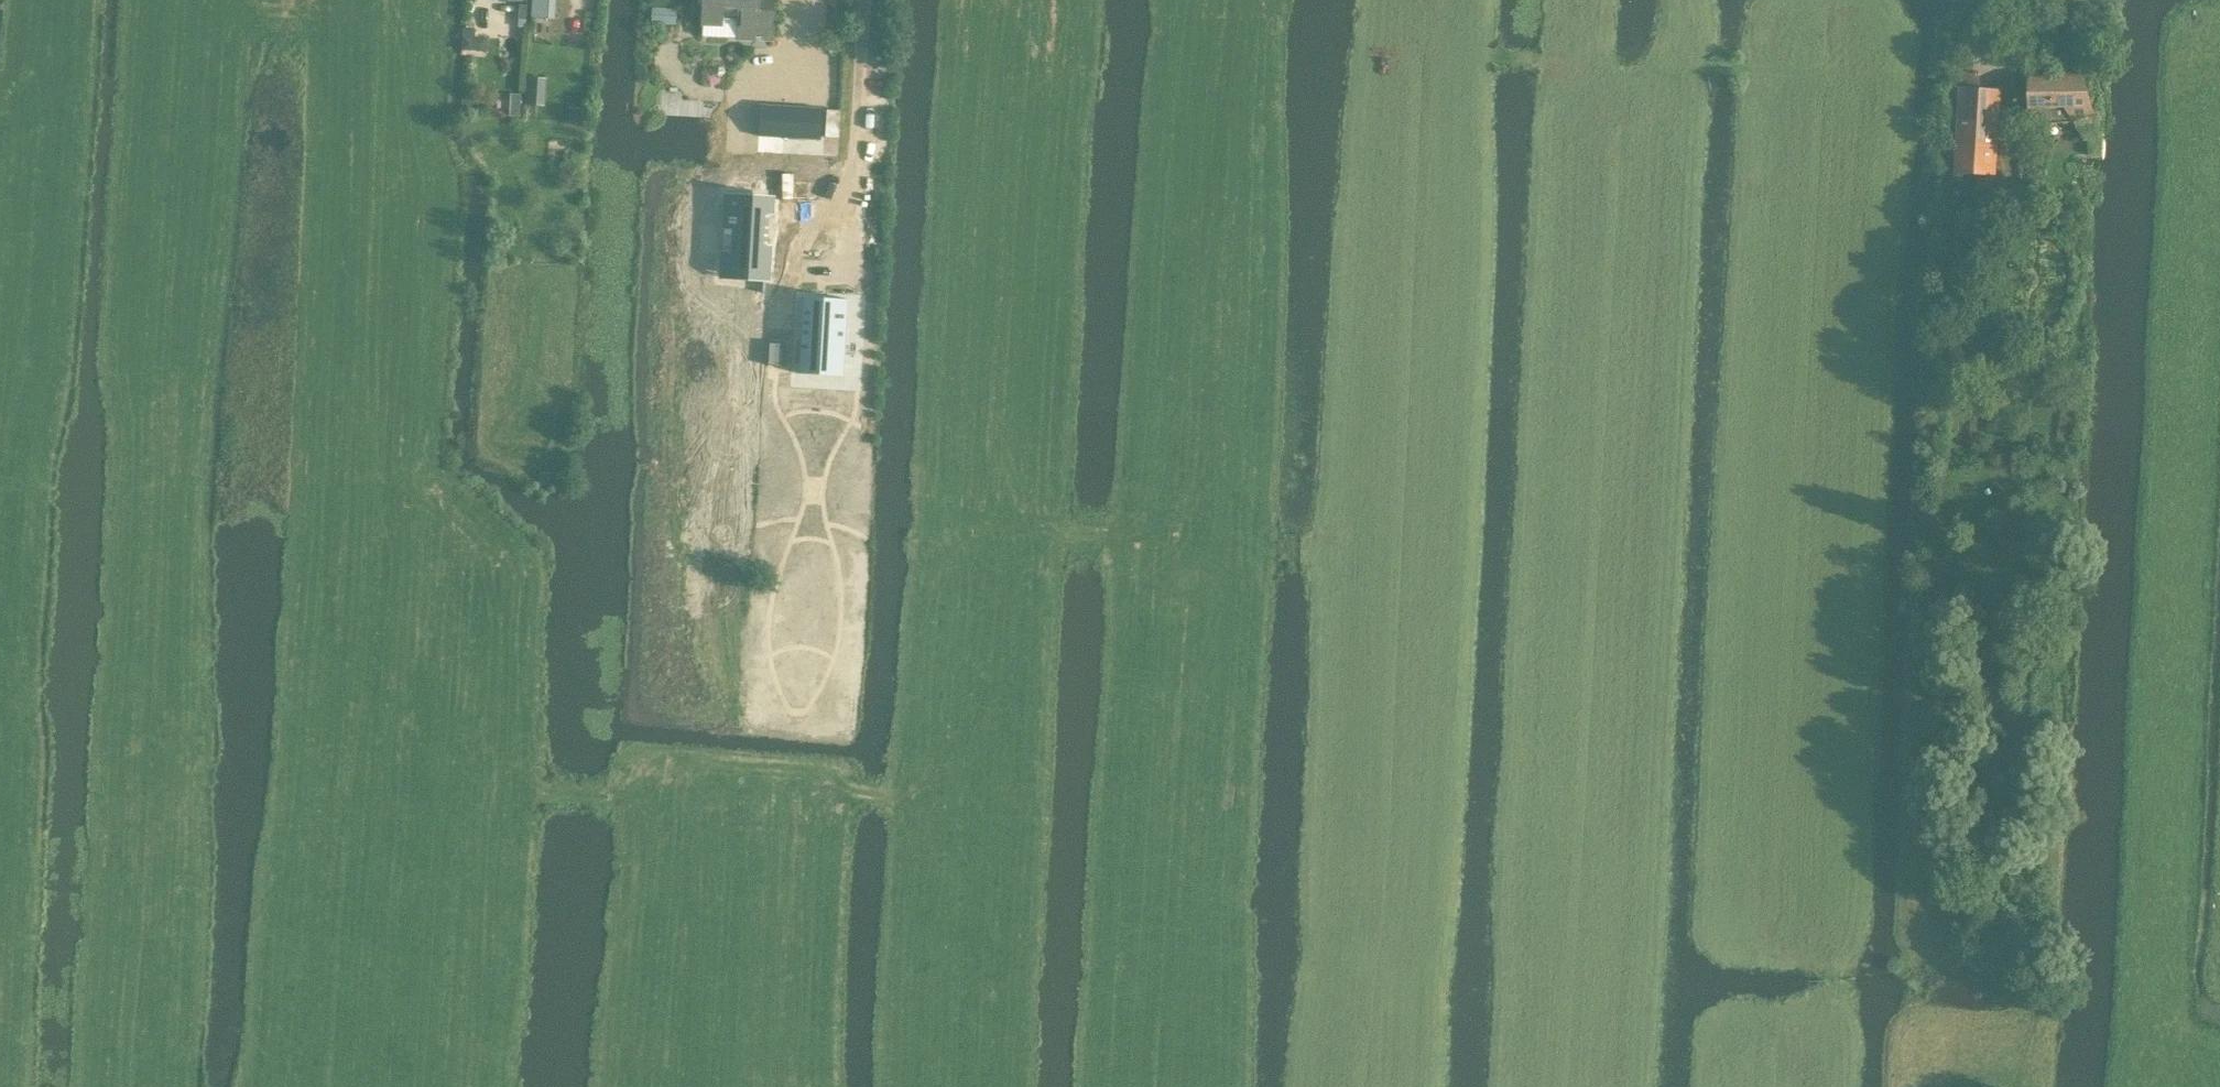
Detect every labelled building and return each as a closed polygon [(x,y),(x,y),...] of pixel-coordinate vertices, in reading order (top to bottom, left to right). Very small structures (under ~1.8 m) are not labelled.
[(534,15),(555,17),(556,0),(535,0),(534,15)] [(697,4),(703,8),(703,19),(739,21),(738,39),(772,41),(775,1),(758,0),(697,0),(697,4)] [(651,22),(676,24),(677,10),(652,8),(651,22)] [(2087,139),(2088,139),(2091,155),(2102,155),(2103,138),(2099,137),(2101,112),(2092,109),(2083,74),(2063,79),(2062,76),(2060,74),(2056,74),(2052,77),(2050,81),(2031,81),(2032,121),(2075,120),(2087,139)] [(536,77),(534,105),(544,105),(546,78),(536,77)] [(1996,176),(2001,89),(1961,87),(1955,173),(1996,176)] [(509,116),(520,117),(521,94),(510,94),(509,116)] [(760,104),(758,137),(820,140),(822,108),(760,104)] [(840,110),(826,110),(825,137),(838,138),(840,110)] [(722,250),(722,252),(731,252),(730,272),(766,273),(770,197),(732,196),(732,211),(724,211),(723,229),(722,250)] [(802,297),(798,374),(800,374),(800,372),(839,374),(843,300),(804,298),(804,297),(802,297)] [(786,366),(787,344),(769,343),(768,365),(786,366)]
